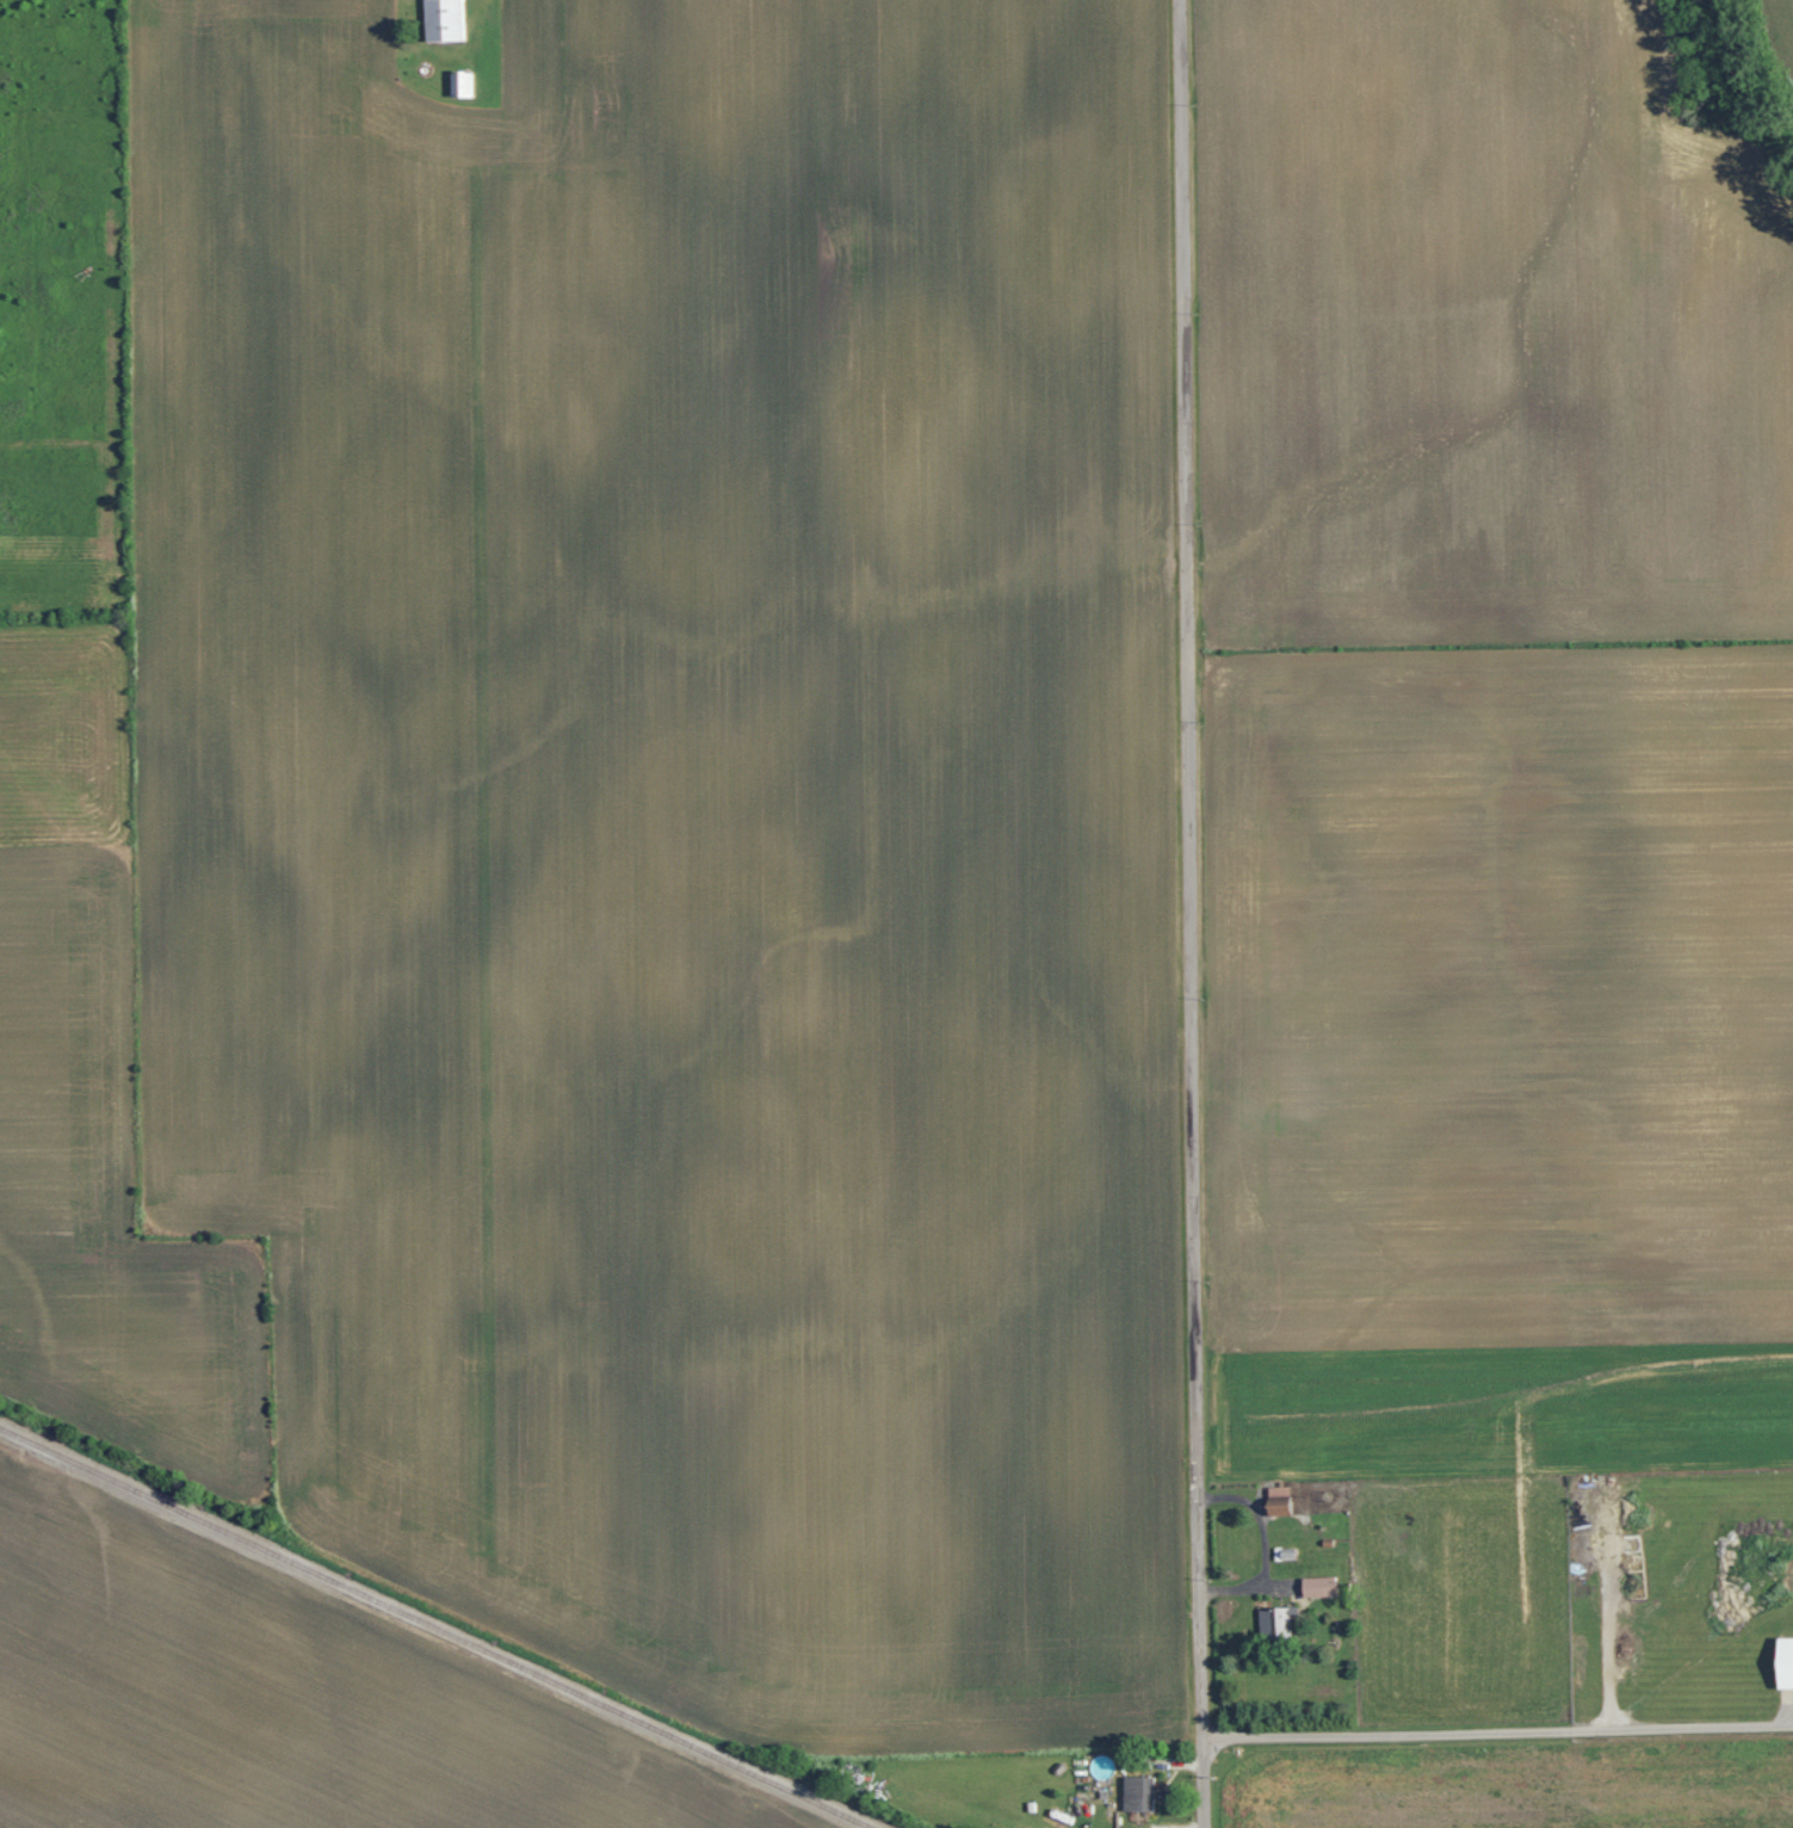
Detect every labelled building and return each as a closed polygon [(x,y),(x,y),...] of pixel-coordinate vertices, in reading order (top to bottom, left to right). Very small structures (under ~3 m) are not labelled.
[(1268,1487),(1268,1499),(1262,1500),(1262,1514),(1287,1514),(1287,1487),(1268,1487)] [(1300,1576),(1300,1596),(1331,1596),(1331,1576),(1300,1576)] [(1257,1607),(1257,1638),(1288,1638),(1288,1607),(1257,1607)] [(1123,1809),(1146,1809),(1146,1777),(1123,1777),(1123,1809)]
